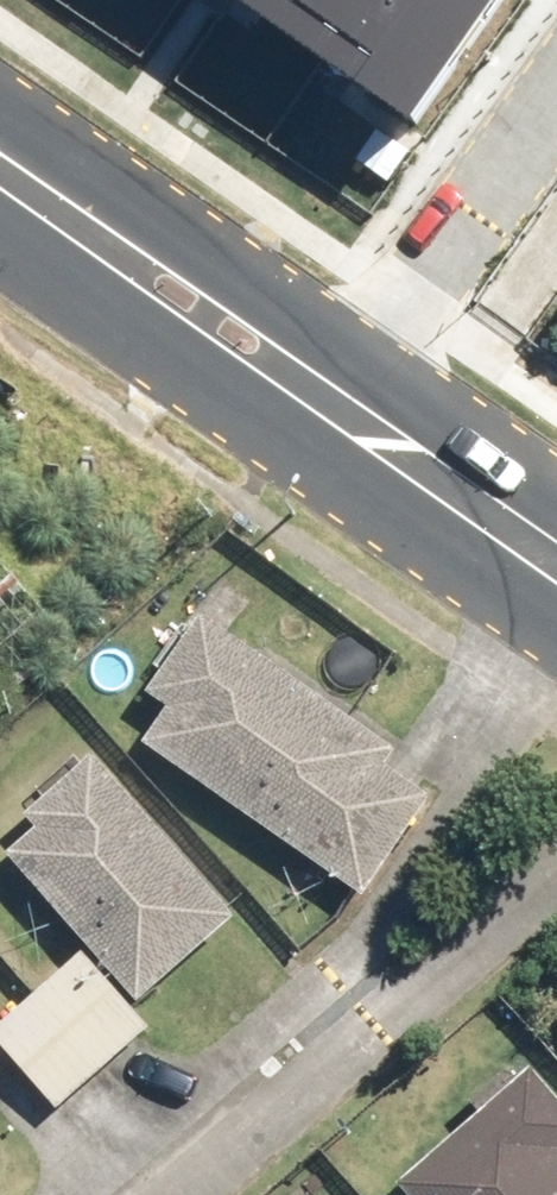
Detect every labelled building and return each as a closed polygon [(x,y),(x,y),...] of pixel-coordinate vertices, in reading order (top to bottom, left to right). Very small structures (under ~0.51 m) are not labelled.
[(406,136),(498,0),(204,0),(406,136)] [(59,647),(0,577),(0,696),(59,647)] [(403,773),(210,635),(143,729),(336,867),(403,773)] [(213,916),(100,776),(11,848),(123,987),(213,916)] [(9,1042),(56,1093),(130,1024),(83,973),(9,1042)] [(410,1186),(417,1194),(556,1194),(556,1164),(507,1105),(410,1186)]
